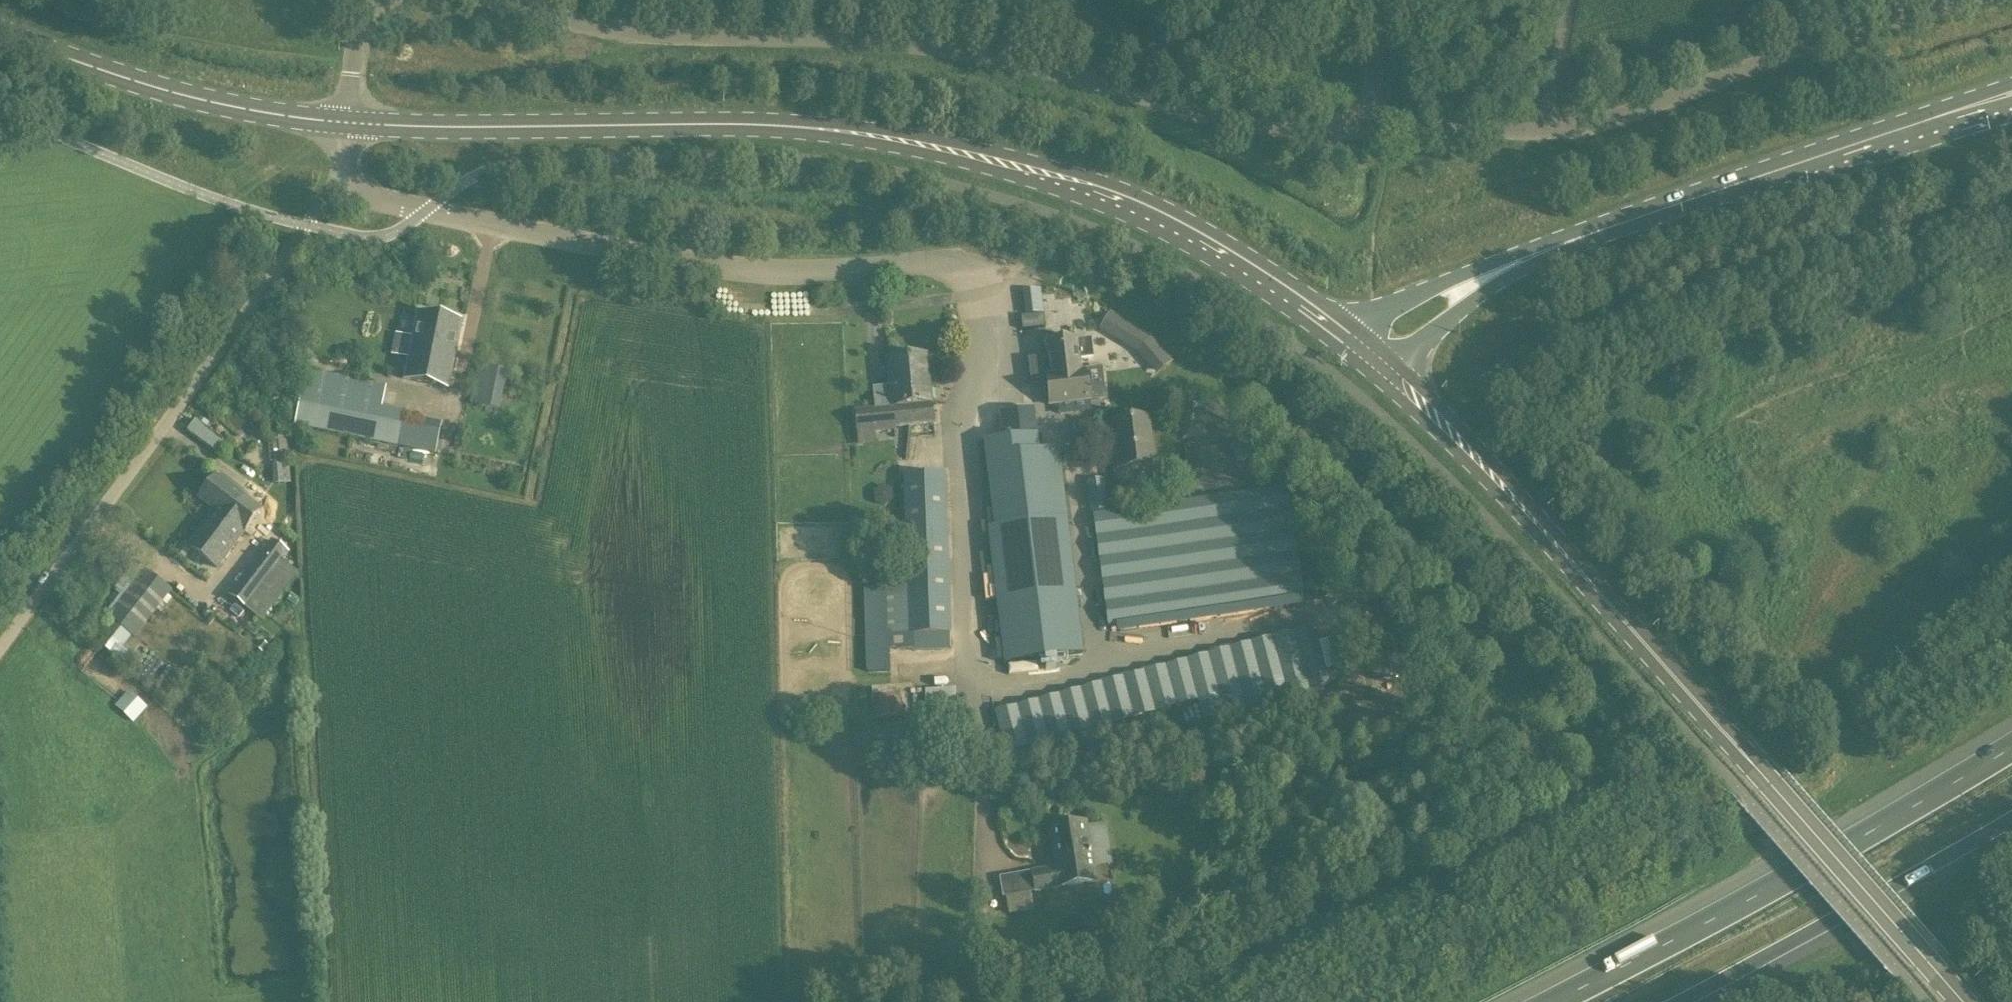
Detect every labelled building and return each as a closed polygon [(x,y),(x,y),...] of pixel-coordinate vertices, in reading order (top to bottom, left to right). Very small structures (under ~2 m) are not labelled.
[(1043,289),(1024,290),(1025,315),(1044,314),(1043,289)] [(405,379),(448,388),(462,321),(418,313),(405,379)] [(1109,315),(1100,334),(1164,365),(1173,346),(1109,315)] [(1048,358),(1043,359),(1045,377),(1048,405),(1089,400),(1086,372),(1080,372),(1078,358),(1091,356),(1089,341),(1075,343),(1075,339),(1046,343),(1048,358)] [(927,355),(906,357),(910,405),(909,426),(933,424),(927,355)] [(910,405),(906,357),(886,359),(892,409),(855,412),(857,431),(875,429),(875,432),(895,430),(895,428),(909,426),(910,405)] [(499,412),(507,369),(478,363),(470,406),(499,412)] [(305,370),(294,426),(435,454),(441,423),(404,415),(405,413),(382,408),(386,386),(305,370)] [(998,414),(1012,525),(1068,518),(1065,491),(1045,493),(1043,477),(1047,477),(1042,432),(1037,432),(1034,410),(1028,410),(1027,399),(1012,401),(1014,412),(998,414)] [(1147,418),(1113,422),(1119,469),(1153,464),(1147,418)] [(287,467),(286,436),(269,437),(270,468),(287,467)] [(1199,442),(1184,446),(1190,471),(1205,468),(1199,442)] [(950,651),(949,635),(952,635),(948,533),(947,533),(945,475),(902,475),(906,585),(881,585),(881,588),(864,589),(868,674),(890,673),(889,653),(950,651)] [(1215,498),(1095,514),(1110,633),(1305,608),(1291,498),(1259,502),(1257,490),(1246,492),(1244,475),(1212,479),(1215,498)] [(215,477),(198,500),(214,511),(209,517),(203,525),(219,536),(229,523),(243,534),(261,511),(215,477)] [(1087,479),(1089,511),(1108,510),(1106,478),(1087,479)] [(1157,485),(1136,488),(1137,503),(1158,501),(1157,485)] [(1076,588),(1068,518),(1012,525),(991,528),(1002,609),(991,610),(993,635),(1005,633),(1006,646),(1001,647),(1003,666),(1065,658),(1057,589),(1076,588)] [(187,546),(191,550),(216,570),(238,540),(243,534),(229,523),(219,536),(203,525),(187,546)] [(258,556),(227,596),(261,621),(298,573),(290,567),(283,561),(288,554),(270,540),(258,556)] [(862,560),(886,559),(885,546),(861,547),(862,560)] [(144,570),(106,618),(160,658),(197,610),(144,570)] [(1320,634),(995,700),(1005,751),(1331,684),(1320,634)] [(954,722),(953,690),(925,691),(926,723),(954,722)] [(133,724),(146,710),(128,693),(115,708),(133,724)] [(1049,829),(1055,867),(999,878),(1003,898),(1058,889),(1058,888),(1096,881),(1086,823),(1049,829)]
